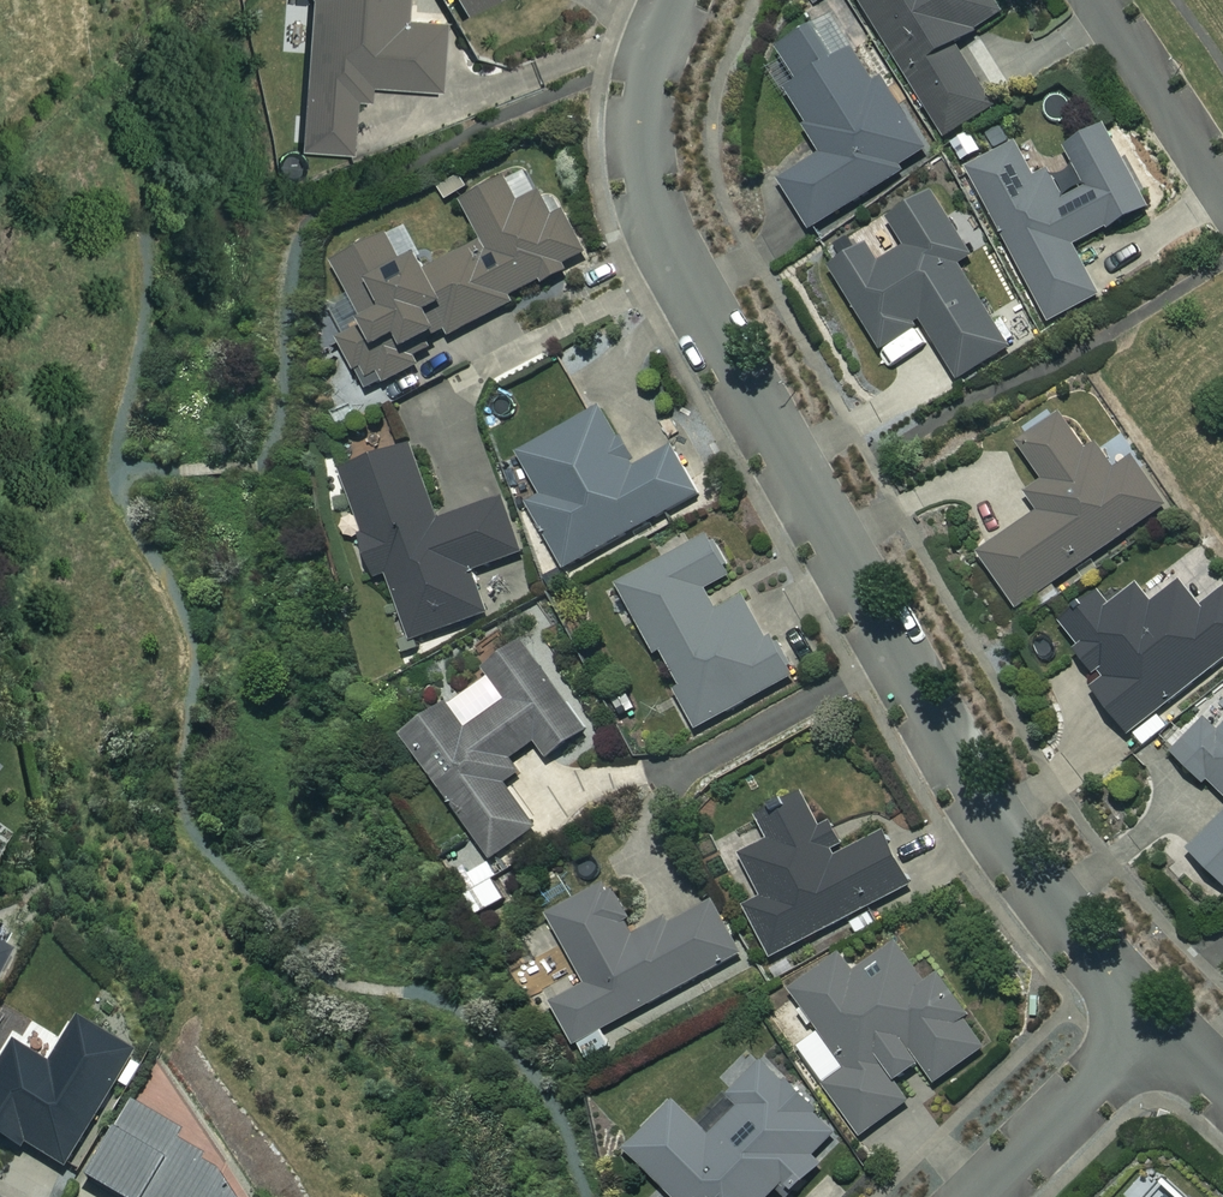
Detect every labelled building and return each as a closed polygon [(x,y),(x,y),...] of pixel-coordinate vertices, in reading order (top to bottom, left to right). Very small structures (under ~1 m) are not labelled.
[(317,4),(307,153),(353,156),(362,102),(382,91),(446,91),(447,30),(412,18),(412,0),(315,0),(317,4)] [(472,17),(502,0),(463,0),(472,17)] [(950,139),(999,109),(960,46),(1011,14),(1003,0),(863,0),(950,139)] [(884,91),(840,20),(784,54),(805,88),(794,95),(831,155),(786,184),(814,229),(933,155),(891,87),(884,91)] [(1154,213),(1112,129),(1071,150),(1093,193),(1071,204),(1056,174),(1041,181),(1025,149),(975,175),(1049,322),(1103,295),(1080,250),(1154,213)] [(527,208),(513,182),(468,206),(488,244),(433,273),(425,258),(416,263),(402,236),(340,269),(373,330),(345,345),(373,397),(415,374),(440,346),(593,264),(555,193),(527,208)] [(977,262),(940,199),(896,225),(911,251),(883,268),(874,252),(838,273),(885,353),(929,327),(962,382),(1013,352),(965,269),(977,262)] [(639,474),(606,414),(525,457),(548,500),(534,507),(569,570),(702,497),(678,452),(639,474)] [(1093,458),(1066,419),(1024,447),(1049,484),(1031,496),(1045,516),(985,557),(1020,609),(1168,508),(1139,465),(1127,474),(1108,447),(1093,458)] [(445,526),(421,453),(349,477),(384,583),(395,579),(415,641),(491,616),(476,571),(525,555),(509,504),(445,526)] [(738,579),(716,540),(624,590),(662,659),(668,655),(687,690),(680,694),(700,731),(795,679),(750,598),(721,613),(711,594),(738,579)] [(1186,587),(1158,609),(1142,590),(1117,610),(1105,595),(1063,629),(1106,682),(1097,689),(1134,735),(1222,664),(1222,598),(1206,612),(1186,587)] [(599,734),(537,644),(491,675),(496,682),(411,741),(495,862),(541,830),(511,786),(525,776),(515,762),(541,744),(555,764),(599,734)] [(1213,723),(1179,757),(1222,800),(1222,733),(1213,723)] [(840,863),(808,802),(769,822),(780,844),(747,861),(768,901),(750,911),(774,958),(914,885),(889,837),(840,863)] [(1195,853),(1222,881),(1222,825),(1195,853)] [(511,903),(499,884),(472,900),(485,920),(511,903)] [(639,940),(610,889),(555,920),(593,989),(558,1008),(579,1046),(744,955),(717,905),(676,928),(673,922),(639,940)] [(0,948),(0,967),(9,953),(0,948)] [(870,988),(850,958),(798,993),(852,1073),(830,1088),(864,1137),(915,1103),(902,1084),(927,1067),(940,1085),(992,1050),(945,981),(932,990),(911,960),(870,988)] [(81,1023),(51,1070),(17,1049),(0,1076),(0,1137),(23,1152),(27,1145),(69,1171),(138,1060),(81,1023)] [(771,1064),(735,1098),(746,1110),(714,1140),(681,1106),(632,1153),(675,1196),(783,1196),(811,1183),(850,1146),(771,1064)] [(139,1112),(93,1184),(115,1196),(232,1196),(208,1166),(182,1150),(187,1142),(139,1112)]
